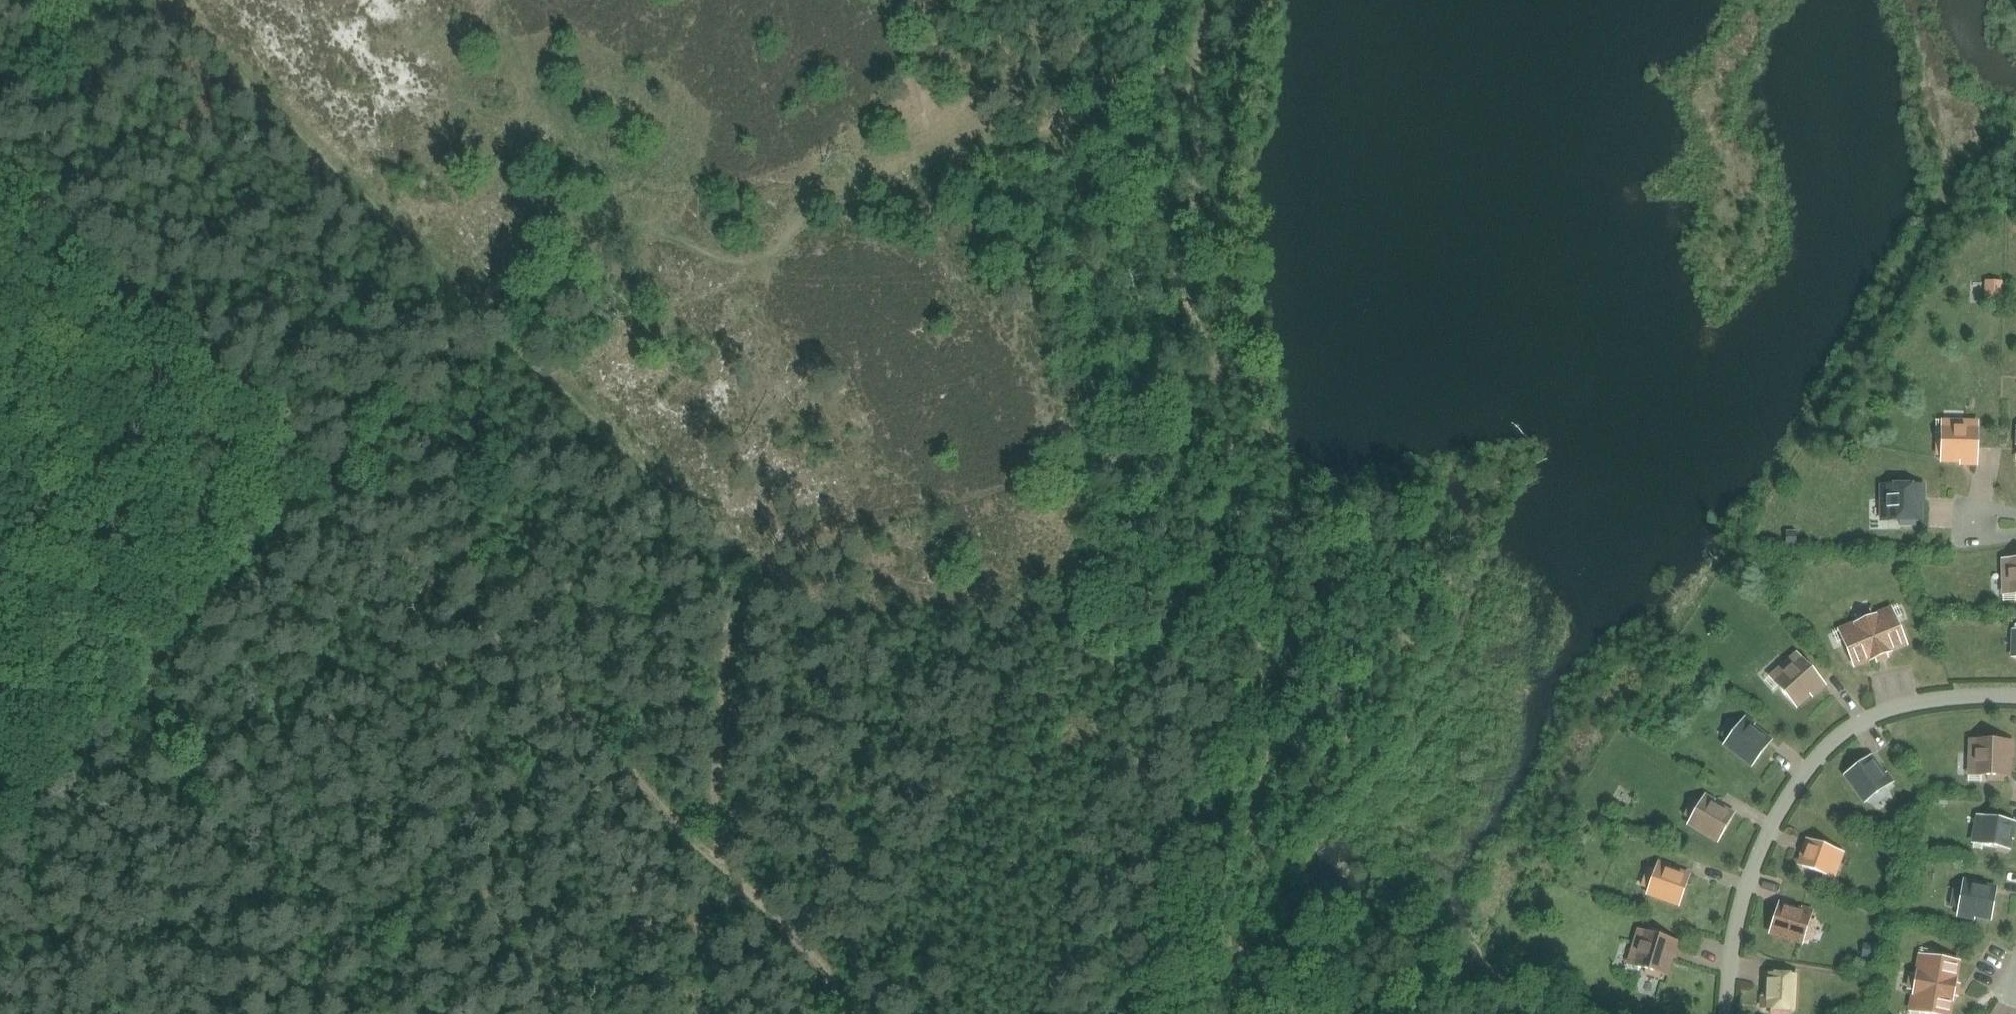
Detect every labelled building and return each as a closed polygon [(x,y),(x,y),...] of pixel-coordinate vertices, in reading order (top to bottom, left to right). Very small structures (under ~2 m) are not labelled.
[(1985,280),(1985,292),(1989,292),(2002,292),(2002,281),(1985,280)] [(1978,463),(1979,420),(1942,419),(1941,463),(1978,463)] [(1880,485),(1880,522),(1924,522),(1924,502),(1918,502),(1919,485),(1880,485)] [(1797,545),(1797,532),(1787,532),(1787,545),(1797,545)] [(2002,573),(2010,573),(2010,595),(2015,595),(2015,559),(2002,559),(2002,573)] [(1860,627),(1841,635),(1854,668),(1876,660),(1888,655),(1909,646),(1895,612),(1875,621),(1872,615),(1857,621),(1860,627)] [(1792,666),(1774,682),(1798,709),(1826,684),(1797,651),(1787,660),(1792,666)] [(1723,746),(1752,768),(1774,740),(1745,718),(1723,746)] [(1976,776),(2011,777),(2012,739),(1977,739),(1976,776)] [(1844,776),(1864,804),(1894,783),(1873,754),(1844,776)] [(1687,826),(1718,844),(1736,813),(1705,795),(1687,826)] [(1977,814),(1975,825),(1982,826),(1979,844),(2008,850),(2013,821),(1977,814)] [(1807,854),(1803,866),(1828,876),(1834,860),(1842,863),(1846,853),(1812,841),(1807,854)] [(1647,896),(1680,907),(1692,874),(1659,862),(1647,896)] [(1992,921),(1998,886),(1963,880),(1958,916),(1992,921)] [(1769,935),(1804,946),(1814,912),(1780,901),(1769,935)] [(1627,964),(1669,977),(1680,941),(1638,928),(1627,964)] [(1875,958),(1877,945),(1864,944),(1863,957),(1875,958)] [(1912,990),(1919,991),(1915,1012),(1924,1013),(1952,1013),(1955,996),(1957,983),(1961,961),(1925,955),(1921,975),(1915,974),(1912,990)] [(1796,1010),(1798,975),(1768,973),(1766,1009),(1796,1010)]
